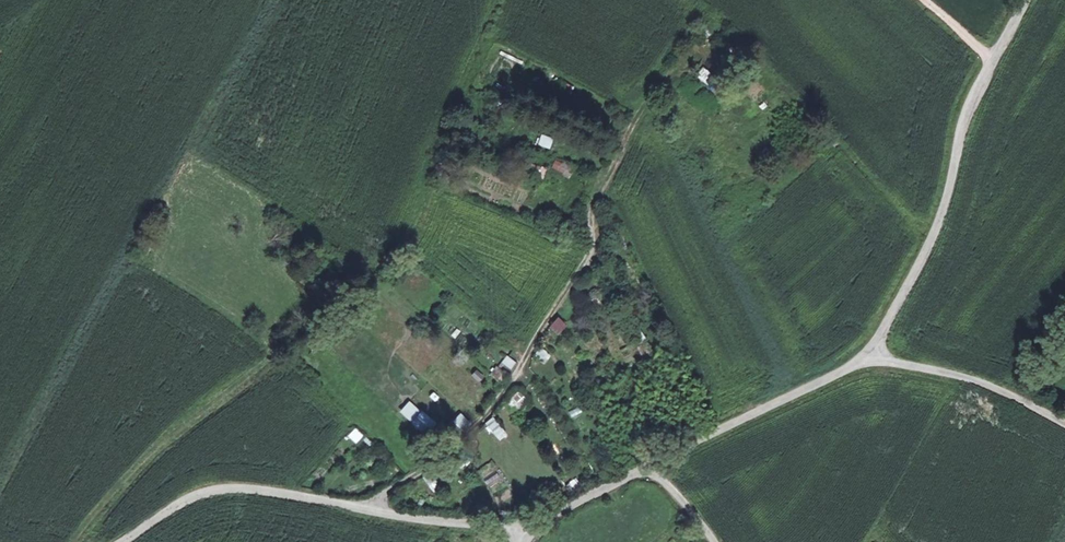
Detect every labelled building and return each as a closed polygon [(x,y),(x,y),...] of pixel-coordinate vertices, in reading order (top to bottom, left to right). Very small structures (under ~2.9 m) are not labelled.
[(541,134),(537,145),(550,150),(554,139),(541,134)] [(556,159),(551,169),(570,177),(574,167),(556,159)] [(531,164),(529,174),(545,176),(546,167),(531,164)] [(558,317),(549,328),(558,336),(567,325),(558,317)] [(640,347),(645,359),(654,355),(649,343),(640,347)] [(538,348),(533,359),(546,364),(550,353),(538,348)] [(504,355),(499,367),(511,372),(516,361),(504,355)] [(479,383),(485,377),(477,369),(471,375),(479,383)] [(518,411),(527,397),(516,391),(508,405),(518,411)] [(399,413),(427,436),(437,424),(409,401),(399,413)] [(452,422),(462,432),(471,423),(461,413),(452,422)] [(483,428),(502,441),(508,433),(489,419),(483,428)] [(358,443),(365,435),(356,427),(349,435),(358,443)]
